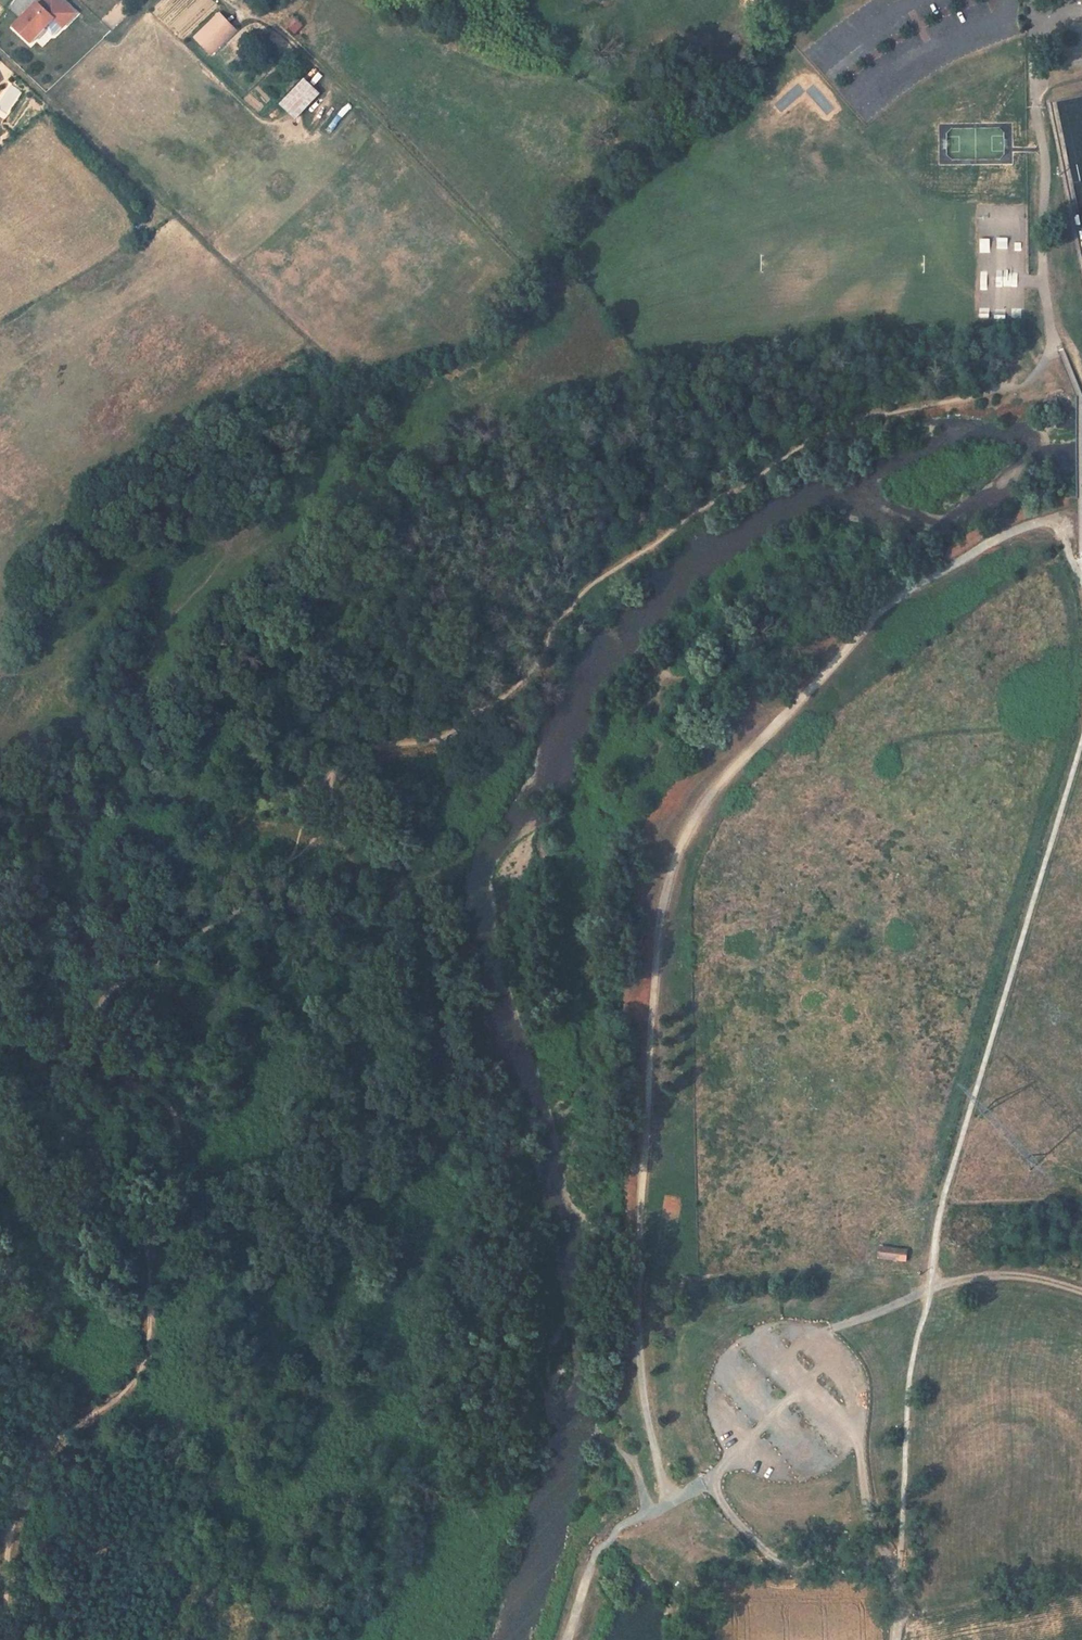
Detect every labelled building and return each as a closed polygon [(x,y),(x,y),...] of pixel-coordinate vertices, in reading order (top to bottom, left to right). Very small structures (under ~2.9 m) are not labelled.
[(31,44),(54,19),(63,28),(76,14),(61,0),(44,0),(40,5),(37,2),(14,28),(31,44)] [(236,31),(220,14),(195,38),(211,54),(236,31)] [(293,16),(285,25),(294,35),(302,26),(293,16)] [(295,119),(320,94),(305,80),(281,106),(295,119)] [(884,1254),(883,1264),(901,1266),(902,1255),(884,1254)] [(901,1266),(910,1267),(911,1256),(902,1255),(901,1266)]
